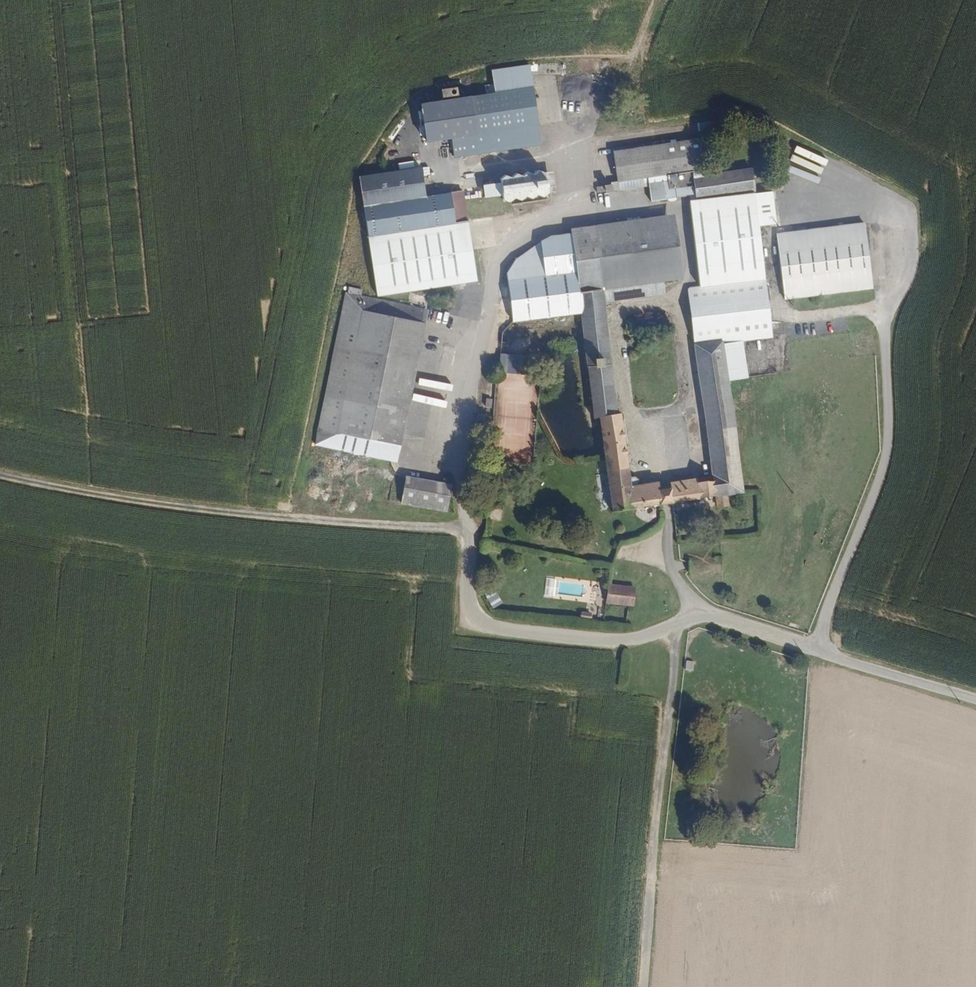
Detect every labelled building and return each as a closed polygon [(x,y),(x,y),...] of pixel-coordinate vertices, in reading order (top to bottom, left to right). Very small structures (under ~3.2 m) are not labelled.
[(454,157),(546,145),(536,64),(498,69),(501,90),(424,100),(429,140),(452,137),(454,157)] [(645,176),(675,172),(671,134),(583,145),(587,183),(645,176)] [(694,197),(689,198),(697,282),(765,274),(750,162),(691,170),(693,189),(694,197)] [(480,280),(464,190),(430,195),(425,167),(362,175),(369,226),(367,226),(378,295),(480,280)] [(682,190),(693,189),(691,170),(680,171),(682,190)] [(556,171),(483,177),(485,200),(554,195),(553,183),(556,183),(556,171)] [(647,193),(682,190),(680,171),(675,172),(645,176),(647,193)] [(657,272),(677,270),(670,205),(593,215),(601,282),(596,283),(597,295),(659,287),(657,272)] [(596,283),(601,282),(593,215),(563,219),(564,225),(572,286),(596,283)] [(784,299),(874,289),(867,223),(776,233),(784,299)] [(563,287),(572,286),(564,225),(537,227),(503,268),(509,317),(565,310),(563,287)] [(748,333),(772,330),(765,274),(697,282),(692,282),(684,283),(709,476),(711,493),(713,507),(729,505),(728,490),(742,489),(725,359),(751,356),(748,333)] [(669,498),(711,493),(709,476),(695,478),(696,486),(679,488),(678,480),(658,483),(657,477),(626,481),(617,408),(611,408),(597,295),(596,283),(572,286),(563,287),(565,310),(568,341),(581,340),(591,412),(597,412),(599,429),(602,455),(603,464),(608,504),(640,501),(644,530),(662,519),(660,498),(669,498)] [(316,445),(399,462),(431,311),(347,293),(316,445)] [(530,354),(502,353),(501,372),(529,373),(530,354)] [(415,406),(413,413),(447,419),(448,412),(415,406)] [(406,501),(446,511),(452,487),(412,477),(406,501)] [(610,606),(639,608),(641,583),(613,579),(610,606)] [(496,588),(485,593),(492,608),(503,603),(496,588)] [(684,660),(682,669),(690,671),(693,662),(684,660)]
